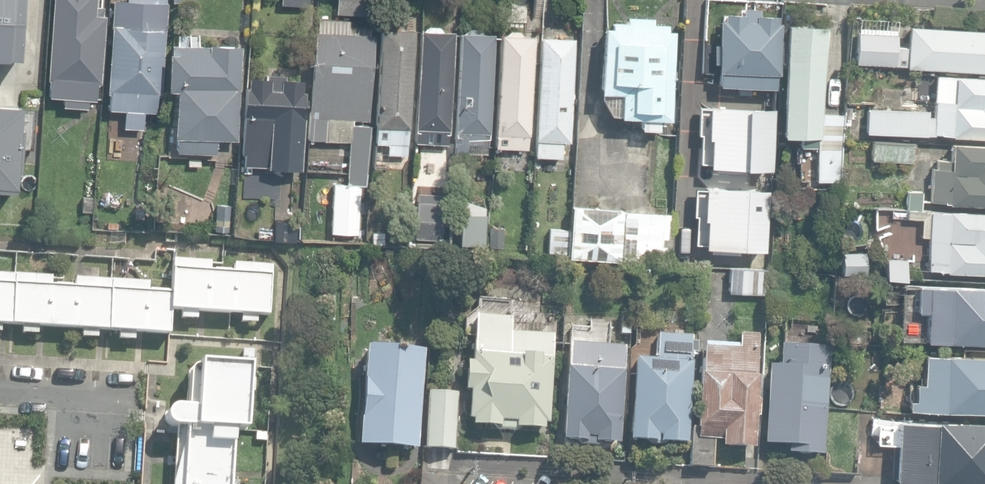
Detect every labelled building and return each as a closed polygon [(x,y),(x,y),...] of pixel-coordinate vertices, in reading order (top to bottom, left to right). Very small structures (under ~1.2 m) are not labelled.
[(37,77),(38,54),(37,54),(38,33),(43,33),(45,0),(0,0),(0,62),(4,62),(3,75),(37,77)] [(85,105),(86,96),(94,96),(95,80),(99,80),(103,11),(100,11),(101,3),(94,3),(94,0),(53,0),(47,93),(61,94),(60,103),(85,105)] [(143,129),(144,112),(156,112),(157,94),(161,94),(165,31),(167,31),(169,3),(167,3),(167,0),(113,0),(107,92),(110,92),(109,109),(124,110),(123,127),(143,129)] [(380,16),(381,0),(338,0),(338,14),(380,16)] [(743,21),(743,14),(724,13),(723,20),(719,19),(716,71),(719,71),(718,84),(775,88),(779,23),(776,22),(776,16),(756,15),(755,22),(743,21)] [(369,34),(369,28),(348,26),(348,19),(318,17),(317,30),(314,30),(307,140),(349,143),(346,181),(368,183),(371,127),(353,126),(354,120),(371,121),(376,34),(369,34)] [(642,130),(659,130),(659,120),(670,120),(673,69),(675,32),(668,32),(669,27),(656,26),(657,22),(626,20),(626,24),(614,23),(613,29),(606,28),(602,93),(606,94),(604,100),(612,116),(620,115),(620,118),(642,118),(642,130)] [(388,156),(406,157),(416,27),(387,25),(387,28),(382,28),(373,143),(389,144),(388,156)] [(415,142),(448,144),(454,31),(444,31),(439,26),(428,25),(424,30),(420,30),(415,142)] [(816,180),(841,181),(844,115),(820,113),(824,26),(787,25),(782,135),(810,137),(810,145),(818,146),(816,180)] [(984,71),(984,29),(908,25),(908,41),(884,40),(882,64),(906,65),(906,67),(984,71)] [(453,158),(466,158),(466,154),(488,155),(495,32),(460,30),(453,158)] [(496,147),(527,149),(528,134),(531,135),(534,36),(524,36),(519,31),(509,30),(504,35),(501,35),(496,147)] [(535,157),(561,157),(562,141),(571,141),(575,37),(541,36),(535,156),(535,157)] [(238,140),(241,46),(171,43),(170,51),(168,51),(166,89),(176,90),(174,138),(177,138),(176,152),(216,153),(216,139),(238,140)] [(882,53),(868,53),(867,65),(882,66),(882,53)] [(244,166),(282,168),(284,139),(303,141),(306,91),(303,91),(304,80),(286,78),(286,75),(267,73),(267,78),(248,77),(247,87),(245,87),(241,154),(244,154),(244,166)] [(984,138),(984,76),(936,74),(935,92),(927,92),(927,100),(934,100),(934,116),(927,115),(928,110),(867,107),(866,133),(934,136),(934,133),(951,134),(951,137),(984,138)] [(0,102),(0,186),(11,187),(16,103),(0,102)] [(770,169),(773,108),(707,105),(705,137),(709,138),(707,165),(716,166),(716,172),(744,173),(744,168),(770,169)] [(872,160),(912,161),(913,143),(872,141),(872,160)] [(984,205),(984,144),(951,142),(950,161),(936,160),(936,168),(932,168),(930,202),(984,205)] [(814,154),(800,154),(799,181),(813,182),(814,154)] [(359,234),(362,184),(334,183),(331,232),(359,234)] [(763,250),(766,189),(703,185),(701,219),(704,219),(702,246),(763,250)] [(905,209),(922,210),(922,191),(906,190),(905,209)] [(441,240),(445,195),(417,192),(413,238),(441,240)] [(131,230),(151,230),(151,197),(131,197),(131,230)] [(228,232),(229,205),(216,205),(214,231),(228,232)] [(569,256),(619,261),(624,209),(573,205),(569,256)] [(624,210),(620,260),(666,263),(671,214),(624,210)] [(930,211),(929,228),(924,228),(924,236),(929,236),(928,269),(946,269),(946,273),(984,274),(984,212),(930,211)] [(273,239),(296,242),(298,222),(274,219),(273,239)] [(455,245),(475,246),(476,227),(456,227),(455,245)] [(547,251),(568,253),(569,229),(549,227),(547,251)] [(384,243),(384,231),(372,231),(372,243),(384,243)] [(502,233),(491,232),(490,248),(501,248),(502,233)] [(842,272),(866,274),(868,251),(844,250),(842,272)] [(886,264),(885,278),(904,279),(906,258),(886,257),(886,264)] [(135,340),(135,332),(170,333),(171,309),(182,310),(181,319),(197,319),(197,312),(241,314),(240,323),(257,323),(257,315),(270,315),(272,265),(235,263),(235,272),(210,271),(210,261),(173,260),(171,293),(148,292),(148,281),(76,278),(76,287),(50,286),(51,276),(0,274),(0,332),(1,332),(1,324),(22,325),(22,333),(38,334),(38,326),(82,328),(82,337),(97,338),(98,330),(119,331),(119,339),(135,340)] [(870,277),(885,278),(886,264),(869,265),(870,277)] [(728,293),(765,294),(766,268),(729,266),(728,293)] [(916,286),(915,309),(926,310),(924,339),(984,342),(984,290),(916,286)] [(630,334),(631,312),(622,312),(620,333),(630,334)] [(497,430),(518,431),(519,428),(544,429),(545,424),(548,424),(553,334),(509,331),(509,319),(476,317),(475,329),(473,329),(471,361),(465,361),(464,390),(469,391),(468,419),(472,419),(472,425),(498,426),(497,430)] [(689,467),(712,468),(713,439),(722,439),(722,447),(754,449),(758,377),(756,377),(758,335),(740,334),(739,347),(703,345),(702,373),(699,373),(696,427),(691,427),(689,467)] [(634,359),(629,440),(686,443),(692,361),(690,361),(691,339),(656,337),(654,360),(634,359)] [(619,443),(625,346),(567,343),(562,440),(581,441),(581,444),(599,445),(599,442),(619,443)] [(787,453),(825,455),(829,347),(780,345),(779,365),(768,365),(765,444),(787,445),(787,453)] [(358,445),(418,448),(424,350),(404,349),(404,354),(393,353),(393,349),(365,347),(358,445)] [(984,412),(984,357),(923,353),(922,381),(915,381),(914,398),(906,398),(905,408),(984,412)] [(260,468),(230,467),(231,442),(233,442),(234,427),(245,428),(249,358),(201,354),(193,360),(190,369),(188,400),(174,401),(166,404),(164,411),(165,419),(170,423),(176,425),(173,483),(259,483),(260,468)] [(428,409),(447,411),(449,390),(429,388),(428,409)] [(423,451),(444,452),(447,413),(426,411),(423,451)] [(949,483),(984,483),(984,423),(898,419),(895,479),(931,481),(931,483),(949,483)] [(43,476),(32,476),(31,483),(43,483),(43,476)]
